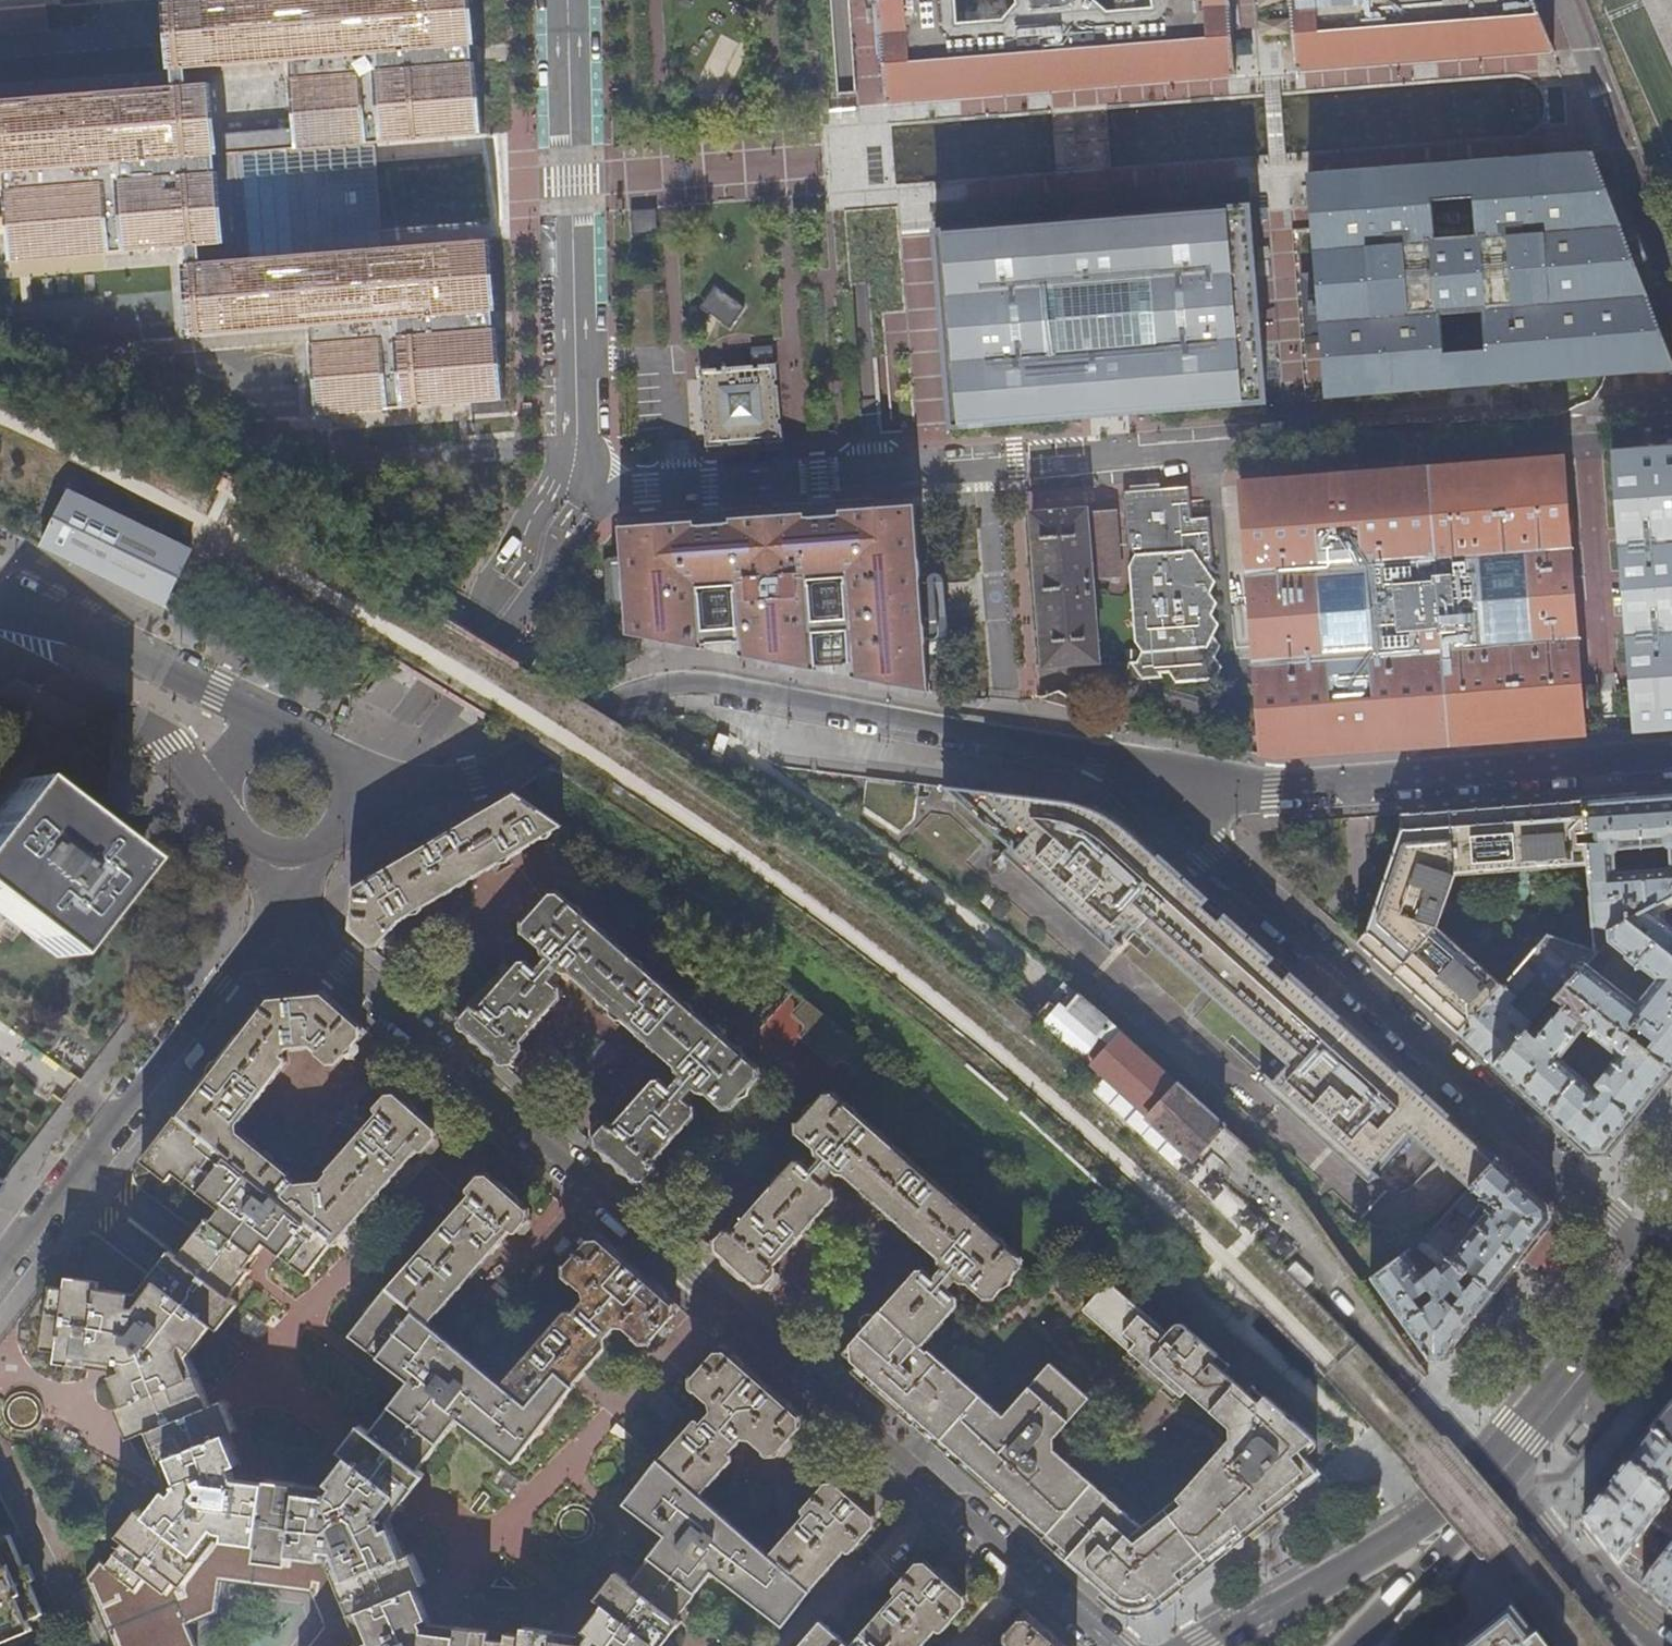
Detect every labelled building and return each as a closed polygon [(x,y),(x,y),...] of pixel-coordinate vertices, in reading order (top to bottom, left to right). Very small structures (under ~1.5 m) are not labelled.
[(228,264),(285,259),(275,154),(379,146),(485,138),(481,67),(476,67),(475,50),(479,49),(476,0),(194,0),(166,2),(171,71),(294,63),(295,80),(291,81),(294,129),(221,134),(228,264)] [(888,104),(1026,93),(1091,88),(1234,76),(1229,0),(1163,0),(1163,4),(1119,8),(1108,0),(1027,0),(1014,17),(965,20),(964,0),(880,0),(880,5),(888,104)] [(1295,71),(1553,50),(1552,47),(1534,0),(1290,0),(1295,71)] [(228,264),(221,134),(217,86),(0,102),(0,175),(8,175),(9,192),(5,192),(10,264),(191,252),(193,267),(228,264)] [(387,252),(379,146),(275,154),(285,259),(387,252)] [(1522,158),(1506,159),(1451,164),(1308,175),(1327,398),(1671,370),(1671,364),(1593,152),(1522,158)] [(937,231),(953,428),(1102,416),(1267,402),(1252,207),(1085,220),(937,231)] [(228,264),(193,267),(188,267),(194,336),(314,328),(315,343),(314,345),(312,345),(315,379),(318,415),(509,402),(502,330),(497,330),(495,314),(501,314),(495,245),(387,252),(285,259),(228,264)] [(787,458),(782,379),(704,385),(708,462),(787,458)] [(1633,730),(1671,727),(1671,447),(1611,452),(1633,730)] [(1431,464),(1454,744),(1586,734),(1563,455),(1431,464)] [(1419,747),(1454,744),(1431,464),(1241,475),(1260,755),(1275,758),(1419,747)] [(1172,672),(1177,682),(1215,679),(1221,667),(1215,656),(1220,645),(1212,635),(1218,623),(1211,613),(1216,603),(1209,592),(1215,582),(1207,571),(1213,558),(1210,518),(1191,519),(1189,486),(1125,491),(1128,545),(1135,556),(1131,567),(1136,641),(1142,652),(1138,663),(1145,674),(1172,672)] [(103,576),(166,606),(191,552),(67,492),(41,546),(103,576)] [(837,516),(803,518),(802,513),(727,518),(727,524),(692,526),(691,521),(616,527),(624,635),(702,650),(702,645),(738,644),(739,658),(813,673),(811,634),(847,631),(850,677),(927,692),(924,651),(920,595),(919,587),(912,504),(837,510),(837,516)] [(1034,514),(1046,665),(1101,661),(1094,577),(1122,575),(1116,512),(1089,514),(1089,510),(1045,513),(1034,514)] [(128,866),(106,849),(102,853),(40,803),(43,799),(22,782),(0,809),(0,908),(38,937),(34,942),(55,959),(128,866)] [(1497,1157),(1148,843),(1130,830),(1117,821),(1100,810),(1085,802),(1034,796),(952,786),(1024,852),(1020,857),(1141,967),(1146,961),(1255,1060),(1250,1066),(1373,1175),(1411,1134),(1470,1187),(1497,1157)] [(349,929),(374,950),(377,945),(381,948),(385,948),(394,938),(393,933),(390,930),(398,921),(564,826),(513,791),(354,884),(349,929)] [(1625,954),(1625,957),(1625,959),(1636,967),(1640,967),(1641,966),(1656,978),(1635,1003),(1584,964),(1565,985),(1626,1033),(1645,1048),(1671,1068),(1671,1067),(1671,911),(1663,921),(1648,909),(1657,904),(1654,897),(1666,890),(1667,888),(1668,887),(1669,885),(1671,885),(1671,792),(1637,795),(1581,799),(1586,864),(1593,951),(1595,951),(1607,940),(1625,954)] [(106,849),(43,799),(40,803),(102,853),(106,849)] [(1586,864),(1581,799),(1442,810),(1400,813),(1401,826),(1366,933),(1357,943),(1458,1034),(1501,986),(1437,925),(1454,875),(1586,864)] [(590,1141),(641,1185),(655,1167),(655,1162),(653,1160),(694,1114),(694,1106),(688,1101),(696,1092),(705,1093),(721,1108),(732,1110),(759,1077),(759,1068),(558,892),(549,893),(521,924),(522,934),(540,950),(541,957),(533,966),(526,960),(520,961),(479,1007),(476,1006),(471,1006),(456,1023),(507,1067),(510,1064),(513,1066),(517,1066),(525,1057),(525,1052),(523,1049),(522,1045),(520,1043),(560,998),(559,990),(549,981),(558,971),(563,975),(571,975),(675,1067),(676,1074),(680,1078),(671,1087),(662,1079),(654,1079),(613,1125),(610,1123),(604,1123),(602,1121),(598,1121),(589,1130),(589,1134),(593,1137),(591,1139),(590,1141)] [(0,908),(0,916),(34,942),(38,937),(0,908)] [(1493,1065),(1565,985),(1584,964),(1595,951),(1593,951),(1546,935),(1501,986),(1458,1034),(1493,1065)] [(1645,1048),(1641,1053),(1622,1038),(1626,1033),(1565,985),(1493,1065),(1589,1152),(1606,1150),(1646,1100),(1671,1068),(1645,1048)] [(226,1050),(177,1114),(332,1242),(336,1246),(419,1150),(421,1152),(425,1152),(427,1151),(429,1153),(434,1152),(440,1146),(439,1140),(438,1138),(437,1129),(396,1093),(388,1094),(375,1108),(375,1112),(378,1114),(329,1171),(330,1173),(324,1180),(297,1184),(290,1177),(292,1175),(239,1132),(239,1124),(288,1064),(286,1059),(283,1056),(288,1050),(308,1047),(328,1065),(339,1065),(346,1057),(348,1059),(353,1059),(359,1053),(359,1047),(357,1045),(365,1033),(366,1031),(323,993),(310,994),(266,998),(226,1050)] [(1038,1020),(1193,1160),(1224,1126),(1095,1008),(1078,995),(1064,1012),(1053,1003),(1038,1020)] [(845,1063),(855,1071),(873,1050),(818,1005),(807,997),(792,1015),(804,1025),(804,1032),(799,1037),(833,1067),(838,1062),(845,1063)] [(856,1376),(877,1394),(920,1346),(921,1345),(957,1305),(956,1298),(951,1293),(959,1284),(967,1284),(984,1299),(993,1299),(1021,1267),(1020,1258),(832,1091),(825,1092),(796,1124),(797,1134),(785,1147),(796,1157),(743,1217),(738,1213),(709,1246),(760,1291),(763,1287),(766,1290),(770,1289),(778,1280),(777,1275),(775,1273),(775,1267),(773,1265),(835,1196),(835,1189),(824,1180),(833,1170),(838,1175),(844,1175),(937,1257),(938,1266),(943,1270),(934,1279),(924,1269),(917,1269),(844,1351),(858,1363),(851,1371),(856,1376)] [(177,1114),(141,1161),(167,1181),(173,1173),(220,1209),(211,1221),(206,1217),(176,1256),(169,1250),(136,1293),(99,1288),(100,1281),(67,1276),(65,1288),(49,1285),(41,1350),(57,1352),(55,1363),(109,1370),(123,1405),(116,1408),(128,1437),(147,1430),(170,1484),(147,1514),(139,1509),(119,1535),(126,1540),(107,1565),(137,1589),(147,1576),(168,1591),(177,1579),(184,1584),(220,1537),(259,1542),(257,1558),(290,1562),(291,1553),(329,1557),(359,1636),(352,1645),(661,1645),(680,1621),(676,1618),(711,1572),(783,1626),(810,1590),(770,1555),(702,1497),(660,1461),(657,1459),(623,1503),(664,1535),(628,1582),(615,1571),(595,1597),(603,1604),(580,1634),(522,1626),(521,1634),(505,1632),(504,1640),(488,1639),(489,1630),(431,1623),(417,1586),(426,1582),(413,1552),(404,1555),(389,1520),(425,1475),(419,1470),(458,1419),(514,1463),(573,1387),(555,1371),(527,1404),(503,1384),(431,1324),(389,1289),(386,1287),(349,1335),(408,1381),(369,1432),(359,1424),(339,1450),(347,1456),(324,1487),(234,1476),(230,1467),(239,1464),(227,1434),(236,1431),(224,1399),(210,1405),(189,1355),(212,1325),(218,1330),(238,1304),(230,1297),(250,1271),(245,1268),(264,1243),(306,1275),(332,1242),(177,1114)] [(1489,1205),(1449,1256),(1494,1292),(1517,1262),(1521,1257),(1551,1220),(1551,1216),(1549,1203),(1497,1157),(1470,1187),(1489,1205)] [(431,1324),(512,1232),(514,1233),(518,1233),(519,1232),(522,1234),(526,1234),(533,1227),(533,1222),(530,1220),(529,1210),(511,1192),(491,1175),(480,1175),(470,1187),(469,1191),(471,1194),(389,1289),(431,1324)] [(1529,1263),(1559,1225),(1551,1220),(1521,1257),(1529,1263)] [(1435,1225),(1424,1237),(1441,1250),(1451,1238),(1435,1225)] [(566,1313),(503,1384),(527,1404),(555,1371),(573,1387),(608,1348),(607,1339),(616,1329),(623,1328),(642,1344),(650,1343),(652,1341),(655,1343),(661,1342),(668,1333),(668,1328),(665,1326),(680,1308),(594,1232),(564,1268),(565,1277),(582,1291),(584,1302),(573,1312),(566,1313)] [(1441,1250),(1424,1237),(1422,1239),(1414,1245),(1438,1265),(1423,1277),(1405,1251),(1370,1277),(1429,1359),(1440,1359),(1466,1327),(1494,1292),(1449,1256),(1441,1250)] [(1210,1359),(1215,1353),(1215,1352),(1184,1324),(1182,1322),(1180,1321),(1175,1321),(1173,1322),(1172,1323),(1165,1330),(1107,1279),(1082,1307),(1127,1346),(1120,1353),(1171,1397),(1178,1391),(1180,1393),(1185,1387),(1192,1393),(1216,1364),(1210,1359)] [(695,1421),(660,1461),(702,1497),(734,1459),(734,1455),(731,1453),(743,1440),(751,1440),(768,1455),(777,1454),(778,1453),(781,1455),(785,1455),(794,1445),(793,1441),(790,1439),(807,1419),(790,1404),(758,1376),(721,1344),(693,1379),(693,1388),(711,1404),(712,1410),(702,1422),(700,1421),(695,1421)] [(1139,1523),(1054,1448),(1053,1436),(1088,1396),(1049,1361),(1003,1413),(927,1348),(926,1349),(921,1345),(920,1346),(877,1394),(898,1413),(938,1448),(976,1482),(1001,1504),(1026,1526),(1033,1519),(1055,1538),(1070,1550),(1066,1555),(1092,1577),(1117,1599),(1119,1600),(1127,1603),(1134,1604),(1139,1604),(1142,1603),(1146,1602),(1150,1600),(1173,1582),(1223,1541),(1238,1529),(1212,1507),(1233,1482),(1208,1461),(1200,1469),(1197,1466),(1139,1523)] [(1257,1400),(1216,1364),(1192,1393),(1211,1410),(1222,1397),(1244,1414),(1257,1400)] [(1314,1468),(1303,1454),(1318,1442),(1262,1393),(1257,1400),(1244,1414),(1222,1397),(1211,1410),(1229,1426),(1229,1436),(1197,1466),(1200,1469),(1208,1461),(1233,1482),(1264,1509),(1279,1496),(1314,1468)] [(2,1409),(18,1433),(41,1417),(25,1394),(2,1409)] [(1651,1438),(1671,1456),(1671,1412),(1651,1438)] [(1651,1438),(1639,1454),(1627,1469),(1664,1500),(1671,1491),(1671,1456),(1651,1438)] [(850,1552),(875,1525),(874,1517),(886,1502),(847,1468),(835,1482),(826,1483),(802,1509),(802,1514),(804,1516),(770,1555),(810,1590),(845,1550),(847,1552),(850,1552)] [(1664,1500),(1627,1469),(1613,1487),(1604,1498),(1583,1525),(1618,1568),(1652,1525),(1659,1531),(1622,1574),(1642,1591),(1671,1555),(1671,1507),(1664,1500)] [(1264,1509),(1233,1482),(1212,1507),(1238,1529),(1264,1509)] [(359,1636),(329,1557),(291,1553),(290,1562),(257,1558),(259,1542),(220,1537),(184,1584),(177,1579),(168,1591),(147,1576),(137,1589),(107,1565),(100,1560),(86,1578),(114,1645),(196,1645),(188,1625),(217,1613),(221,1581),(309,1593),(323,1625),(306,1645),(352,1645),(359,1636)] [(30,1623),(26,1613),(41,1607),(13,1540),(0,1545),(0,1635),(30,1623)] [(1642,1591),(1671,1616),(1671,1555),(1642,1591)] [(964,1605),(964,1596),(951,1584),(954,1581),(951,1576),(945,1570),(939,1570),(937,1572),(924,1562),(915,1563),(892,1589),(893,1592),(894,1594),(860,1633),(865,1637),(875,1645),(922,1645),(936,1629),(940,1633),(964,1605)] [(1051,1635),(1024,1612),(1005,1635),(1005,1643),(1008,1645),(1063,1645),(1051,1635)] [(1516,1618),(1505,1626),(1479,1645),(1537,1645),(1516,1618)] [(820,1621),(799,1645),(849,1645),(820,1621)] [(865,1637),(857,1645),(875,1645),(865,1637)]
